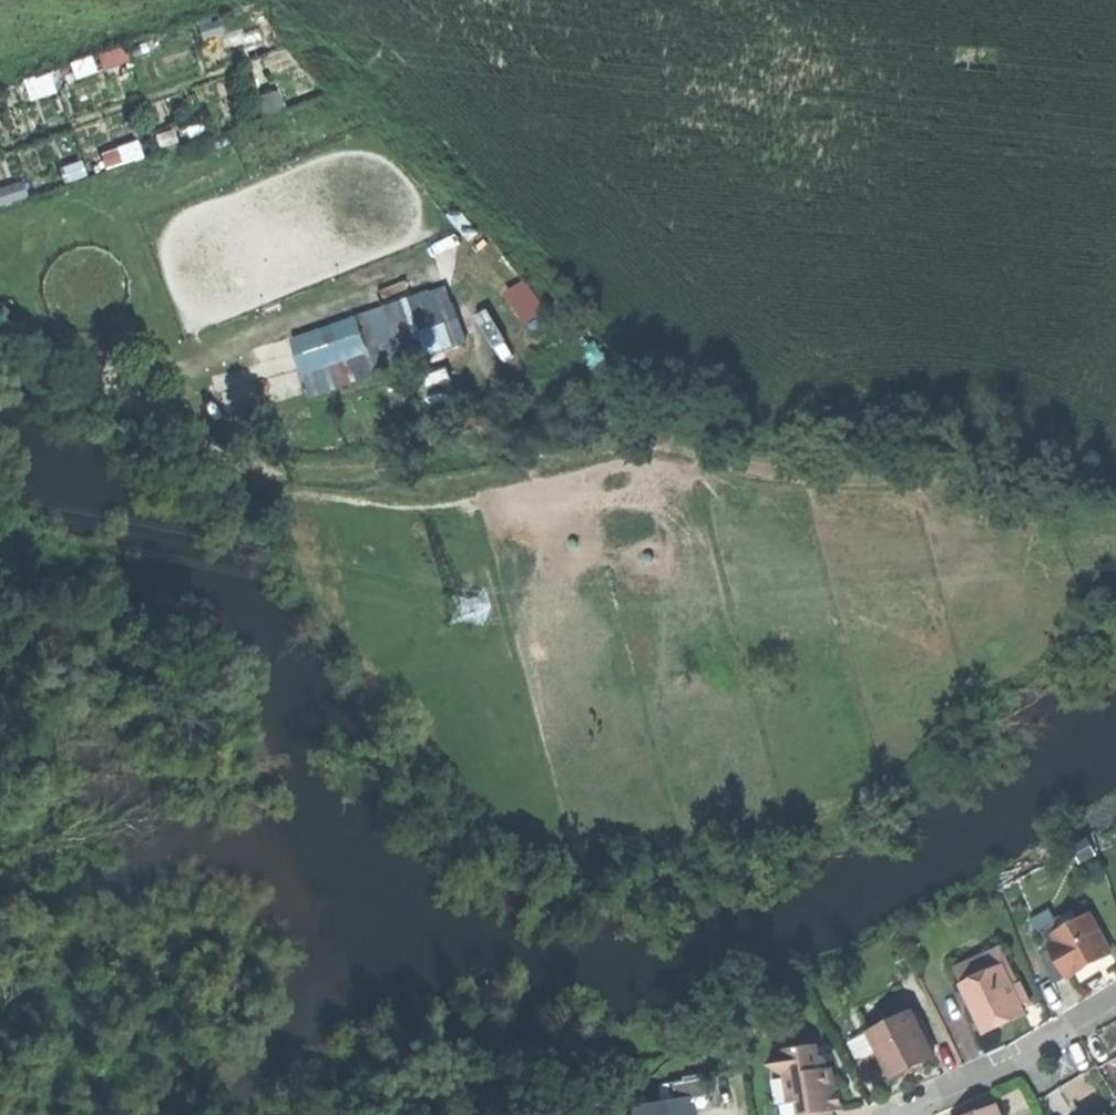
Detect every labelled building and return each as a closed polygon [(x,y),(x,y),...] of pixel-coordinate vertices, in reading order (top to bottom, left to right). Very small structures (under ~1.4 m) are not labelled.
[(430,292),(403,302),(422,356),(467,340),(449,287),(431,294),(430,292)] [(403,302),(354,319),(366,351),(306,372),(314,395),(422,356),(403,302)] [(354,319),(294,341),(306,372),(366,351),(354,319)] [(1066,978),(1068,981),(1089,968),(1111,956),(1088,917),(1052,938),(1056,946),(1063,957),(1056,961),(1066,978)] [(1056,946),(1049,949),(1056,961),(1063,957),(1056,946)] [(955,971),(962,986),(1003,967),(1008,965),(1001,949),(955,971)] [(1052,986),(1066,978),(1056,961),(1049,949),(1038,956),(1045,969),(1043,970),(1052,986)] [(1018,986),(1008,965),(1003,967),(1013,989),(1018,986)] [(962,986),(985,1034),(1005,1025),(1026,1015),(1024,1011),(1019,1001),(1013,989),(1003,967),(962,986)] [(1021,985),(1018,986),(1013,989),(1019,1001),(1024,998),(1027,997),(1021,985)] [(1029,1008),(1024,998),(1019,1001),(1024,1011),(1029,1008)] [(911,1010),(868,1030),(888,1072),(908,1063),(910,1069),(921,1063),(933,1058),(911,1010)] [(867,1033),(853,1041),(864,1062),(878,1054),(867,1033)] [(830,1114),(843,1112),(842,1103),(840,1089),(832,1091),(830,1079),(826,1080),(824,1061),(817,1062),(815,1047),(779,1053),(774,1061),(776,1072),(783,1080),(787,1080),(791,1106),(776,1109),(777,1114),(830,1114)] [(1101,1071),(1115,1098),(1115,1062),(1101,1071)] [(891,1078),(910,1069),(908,1063),(888,1072),(891,1078)] [(686,1101),(708,1097),(703,1076),(682,1079),(683,1082),(668,1085),(671,1102),(637,1107),(639,1114),(688,1114),(686,1101)] [(995,1106),(974,1114),(999,1114),(995,1106)]
